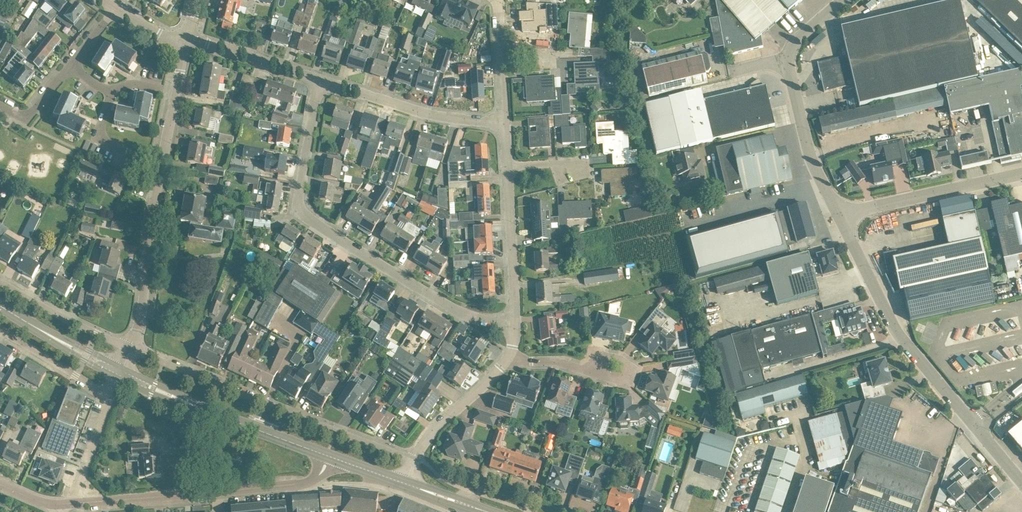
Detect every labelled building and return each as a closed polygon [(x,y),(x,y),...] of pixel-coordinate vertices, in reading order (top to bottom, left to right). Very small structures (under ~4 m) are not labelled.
[(5,38),(8,32),(3,29),(5,25),(7,21),(10,23),(14,17),(11,15),(14,11),(21,0),(13,0),(12,0),(9,0),(0,16),(0,36),(5,38)] [(22,15),(29,19),(37,4),(30,0),(22,15)] [(33,19),(34,20),(47,30),(56,18),(59,15),(68,4),(63,0),(47,0),(45,2),(54,9),(47,17),(39,10),(33,19)] [(221,8),(236,12),(239,0),(223,0),(221,8)] [(307,3),(308,4),(307,5),(301,26),(308,29),(316,6),(317,6),(319,0),(308,0),(307,3)] [(338,5),(345,8),(348,2),(345,0),(341,0),(338,5)] [(412,5),(427,11),(432,0),(414,0),(412,5)] [(467,5),(468,3),(462,0),(460,0),(459,1),(456,0),(445,0),(440,10),(437,17),(446,21),(449,14),(457,17),(455,21),(469,27),(471,23),(472,24),(478,10),(467,5)] [(803,0),(715,0),(719,18),(710,19),(712,34),(721,33),(726,56),(763,47),(761,36),(803,0)] [(1021,47),(1021,8),(1013,0),(973,0),(1021,47)] [(892,99),(944,87),(978,79),(960,1),(841,29),(848,58),(841,59),(841,58),(817,63),(824,92),(848,87),(847,83),(854,81),(860,107),(892,99)] [(301,26),(307,5),(300,3),(297,11),(293,23),(301,26)] [(59,15),(56,18),(70,30),(73,26),(75,27),(80,32),(86,24),(80,20),(86,13),(76,5),(72,10),(67,6),(59,15)] [(236,12),(221,8),(218,21),(224,23),(222,28),(231,30),(236,12)] [(525,52),(550,51),(550,17),(540,18),(540,14),(532,14),(532,17),(522,17),(523,31),(521,31),(521,41),(524,41),(525,52)] [(571,38),(570,48),(590,49),(593,16),(570,14),(568,34),(573,34),(572,38),(571,38)] [(353,32),(349,44),(355,46),(357,46),(364,25),(363,25),(364,22),(366,17),(359,15),(355,27),(353,32)] [(425,15),(419,29),(426,33),(432,19),(425,15)] [(24,34),(32,41),(38,33),(47,40),(40,47),(50,56),(62,42),(47,30),(34,20),(24,34)] [(269,23),(258,20),(255,31),(261,32),(261,33),(266,34),(269,23)] [(336,22),(330,20),(325,35),(331,37),(336,22)] [(279,21),(272,42),(288,47),(292,34),(291,34),(294,26),(279,21)] [(631,27),(630,43),(646,44),(647,39),(636,27),(631,27)] [(319,41),(322,32),(316,30),(313,39),(303,36),(299,50),(315,56),(320,42),(319,41)] [(13,47),(12,48),(18,52),(35,66),(39,70),(50,56),(40,47),(34,55),(25,49),(32,41),(24,34),(22,32),(13,47)] [(379,37),(374,51),(381,53),(387,35),(381,33),(379,37)] [(405,33),(403,41),(411,43),(413,36),(405,33)] [(352,53),(348,67),(363,72),(368,59),(371,60),(378,40),(369,37),(365,49),(357,46),(355,46),(353,54),(352,53)] [(1003,38),(993,48),(1011,64),(1020,54),(1003,38)] [(327,45),(326,49),(325,49),(324,52),(325,53),(323,58),(339,64),(346,42),(340,40),(337,48),(327,45)] [(0,58),(0,60),(4,62),(13,44),(9,42),(0,58)] [(106,75),(104,78),(107,79),(113,69),(111,68),(115,61),(122,65),(120,68),(130,74),(132,72),(129,70),(138,56),(117,43),(112,50),(106,45),(92,66),(106,75)] [(444,49),(436,71),(444,74),(452,52),(444,49)] [(592,57),(609,56),(609,49),(592,49),(592,57)] [(18,52),(8,65),(20,74),(14,81),(24,89),(35,75),(31,72),(35,66),(18,52)] [(708,83),(705,73),(709,72),(711,68),(708,55),(704,53),(701,53),(700,53),(642,68),(649,98),(708,83)] [(376,62),(375,65),(372,74),(386,79),(390,70),(393,59),(379,55),(377,63),(376,62)] [(412,88),(419,67),(422,60),(409,56),(408,60),(402,59),(395,82),(412,88)] [(609,56),(592,57),(593,64),(574,64),(575,73),(579,73),(579,77),(575,77),(575,85),(567,85),(568,96),(576,96),(576,94),(585,93),(584,86),(599,85),(598,65),(613,64),(613,56),(609,56)] [(453,88),(466,88),(472,87),(484,87),(483,73),(472,73),(471,65),(458,66),(458,74),(465,74),(465,82),(457,83),(457,79),(444,80),(445,89),(453,88)] [(206,66),(203,82),(219,84),(220,77),(228,78),(230,70),(206,66)] [(422,69),(419,80),(417,89),(432,94),(437,78),(435,77),(436,73),(422,69)] [(944,88),(949,107),(948,107),(950,114),(990,105),(994,122),(992,122),(1001,164),(1021,159),(1021,156),(1021,80),(1020,71),(944,88)] [(253,90),(252,89),(256,79),(244,75),(240,88),(253,90)] [(555,90),(554,77),(526,79),(526,88),(523,88),(524,99),(527,99),(544,98),(544,102),(551,101),(552,109),(549,109),(550,116),(562,115),(561,101),(561,100),(561,90),(555,90)] [(775,126),(769,99),(771,98),(767,92),(766,86),(764,87),(759,79),(751,85),(752,90),(703,101),(701,92),(691,94),(669,100),(645,105),(656,154),(681,149),(703,143),(713,141),(765,128),(775,126)] [(219,84),(203,82),(201,97),(224,101),(225,93),(217,92),(219,84)] [(260,92),(252,89),(253,90),(248,104),(255,107),(256,102),(262,104),(262,105),(269,107),(271,98),(279,101),(284,88),(269,83),(265,95),(259,94),(260,92)] [(484,87),(472,87),(473,101),(484,101),(484,87)] [(848,130),(948,107),(949,107),(944,88),(944,87),(892,99),(893,103),(819,119),(822,135),(848,130)] [(284,88),(279,101),(285,103),(283,112),(289,114),(297,92),(284,88)] [(467,93),(466,88),(453,88),(453,99),(462,98),(461,93),(467,93)] [(149,123),(153,99),(138,96),(138,92),(135,92),(133,104),(136,104),(134,112),(126,111),(127,108),(115,105),(115,108),(118,109),(115,125),(139,129),(141,122),(149,123)] [(64,95),(60,103),(54,117),(61,121),(58,128),(80,138),(87,124),(90,125),(91,122),(80,117),(79,120),(72,116),(75,109),(78,110),(83,100),(80,98),(79,101),(64,95)] [(568,100),(561,100),(561,101),(562,115),(569,115),(568,100)] [(229,109),(245,112),(246,104),(230,102),(229,109)] [(331,126),(347,131),(354,112),(338,107),(331,126)] [(194,120),(193,126),(195,126),(195,128),(208,130),(210,118),(220,120),(221,113),(211,111),(211,113),(198,111),(196,120),(194,120)] [(274,112),(272,119),(287,123),(289,116),(274,112)] [(568,115),(562,115),(555,116),(556,127),(562,127),(563,144),(580,143),(580,147),(586,147),(585,125),(574,125),(575,128),(569,129),(568,115)] [(361,129),(358,137),(361,137),(359,144),(369,147),(365,159),(373,161),(381,138),(374,135),(375,130),(378,120),(365,116),(362,125),(361,129)] [(548,119),(529,120),(529,127),(537,127),(538,133),(529,133),(530,149),(550,147),(548,119)] [(271,130),(272,123),(260,121),(259,128),(271,130)] [(613,154),(614,161),(614,165),(638,163),(637,151),(633,152),(632,150),(627,150),(626,133),(622,134),(622,133),(614,133),(613,123),(597,124),(598,144),(604,144),(605,154),(613,154)] [(387,137),(385,144),(383,149),(389,151),(391,143),(400,146),(401,141),(406,129),(391,124),(387,137)] [(277,145),(279,145),(289,147),(292,132),(279,130),(278,137),(270,136),(269,143),(277,144),(277,145)] [(429,159),(436,139),(421,134),(417,148),(415,154),(421,156),(429,159)] [(218,143),(232,145),(234,137),(220,135),(218,143)] [(719,161),(713,163),(721,197),(743,191),(783,182),(792,180),(785,149),(776,151),(772,136),(762,139),(716,150),(719,161)] [(337,154),(345,157),(350,142),(342,139),(337,154)] [(444,156),(448,143),(436,139),(429,159),(436,161),(442,163),(444,156)] [(937,141),(939,148),(946,146),(945,139),(937,141)] [(898,165),(907,163),(902,140),(870,147),(872,156),(882,154),(884,165),(871,168),(875,185),(894,181),(890,166),(898,164),(898,165)] [(188,163),(198,165),(203,165),(204,156),(211,157),(213,150),(206,148),(192,145),(188,163)] [(263,157),(264,150),(245,147),(243,157),(263,160),(263,157)] [(488,161),(487,147),(466,148),(467,157),(461,157),(461,148),(453,147),(448,163),(450,163),(488,161)] [(682,176),(685,185),(706,179),(701,160),(698,161),(696,154),(694,155),(692,147),(672,153),(674,160),(673,160),(677,177),(682,176)] [(940,168),(951,165),(948,152),(938,155),(937,154),(923,157),(927,176),(941,173),(940,168)] [(987,153),(960,159),(962,169),(989,163),(987,153)] [(393,168),(401,170),(405,156),(397,154),(393,168)] [(266,161),(265,171),(285,174),(285,172),(288,173),(288,167),(286,167),(287,159),(267,156),(267,157),(263,157),(263,160),(266,161)] [(341,172),(342,165),(340,165),(342,158),(329,156),(327,162),(326,169),(324,169),(322,177),(324,177),(324,178),(344,181),(346,173),(341,172)] [(401,174),(407,176),(412,160),(406,158),(401,174)] [(365,159),(363,165),(371,167),(373,161),(365,159)] [(111,184),(108,190),(120,196),(127,179),(116,174),(115,175),(83,161),(79,170),(111,184)] [(488,175),(488,161),(450,163),(448,163),(448,170),(448,183),(459,183),(458,163),(464,163),(465,176),(488,175)] [(865,178),(854,162),(839,172),(845,180),(852,175),(858,184),(865,178)] [(229,164),(227,171),(248,174),(249,167),(229,164)] [(210,166),(210,167),(204,166),(203,173),(208,174),(208,175),(224,178),(225,169),(210,166)] [(611,180),(612,197),(632,196),(631,182),(637,181),(636,169),(602,171),(602,181),(611,180)] [(259,186),(260,177),(245,175),(244,184),(259,186)] [(204,184),(217,186),(219,179),(206,176),(204,184)] [(361,186),(365,180),(353,177),(352,185),(360,186),(361,186)] [(459,183),(448,183),(449,188),(449,191),(467,190),(467,182),(459,183)] [(280,201),(283,186),(271,185),(265,183),(265,184),(261,184),(260,190),(263,191),(263,197),(258,196),(258,197),(280,201)] [(360,186),(352,185),(345,184),(344,190),(356,193),(360,186)] [(335,195),(336,188),(320,185),(318,193),(321,194),(320,201),(332,203),(333,202),(341,203),(342,196),(335,195)] [(376,216),(387,198),(383,196),(385,191),(386,189),(383,187),(374,202),(367,213),(359,226),(359,227),(364,230),(363,232),(369,236),(371,235),(373,233),(372,233),(380,221),(374,217),(375,215),(376,216)] [(470,197),(466,197),(467,202),(490,201),(489,187),(479,187),(477,187),(477,188),(469,188),(470,197)] [(438,207),(448,210),(447,190),(437,190),(438,207)] [(403,195),(395,192),(390,201),(396,205),(403,195)] [(359,226),(367,213),(374,202),(361,194),(352,210),(346,219),(359,226)] [(186,195),(182,217),(203,220),(206,199),(200,198),(186,195)] [(428,203),(430,197),(424,195),(422,201),(428,203)] [(401,207),(404,209),(407,205),(406,204),(407,203),(417,208),(419,204),(408,197),(407,199),(402,196),(396,205),(401,208),(401,207)] [(280,201),(258,197),(257,202),(261,203),(261,205),(268,206),(267,212),(278,214),(280,201)] [(942,209),(968,203),(967,198),(941,205),(942,209)] [(71,200),(68,206),(79,210),(82,205),(71,200)] [(490,201),(467,202),(467,203),(474,202),(475,215),(491,215),(490,201)] [(995,221),(998,236),(1004,260),(1021,255),(1021,206),(1009,208),(1007,201),(991,204),(993,214),(995,221)] [(591,211),(592,211),(592,209),(591,209),(591,203),(563,204),(564,214),(564,220),(591,218),(591,211)] [(86,204),(85,212),(99,215),(101,207),(86,204)] [(549,204),(533,205),(535,241),(557,239),(556,231),(550,231),(549,204)] [(653,217),(650,205),(624,211),(626,223),(653,217)] [(685,238),(696,279),(808,248),(806,242),(816,239),(806,205),(788,210),(788,211),(778,214),(778,212),(685,238)] [(245,208),(243,217),(260,220),(262,211),(245,208)] [(450,240),(450,223),(449,221),(449,213),(440,209),(436,217),(443,221),(443,231),(440,231),(440,239),(443,239),(443,240),(450,240)] [(216,228),(234,231),(237,213),(219,210),(216,228)] [(473,213),(459,214),(460,222),(473,221),(473,213)] [(897,250),(883,254),(888,274),(885,275),(894,293),(903,291),(910,322),(995,303),(975,213),(943,219),(949,248),(906,257),(905,253),(898,254),(897,250)] [(33,215),(28,226),(36,230),(41,219),(33,215)] [(406,226),(410,220),(405,218),(401,215),(397,221),(401,223),(406,226)] [(203,220),(182,217),(181,222),(192,224),(189,240),(222,245),(224,232),(201,228),(203,220)] [(271,221),(254,220),(253,227),(271,228),(271,221)] [(415,240),(409,237),(413,231),(414,231),(418,225),(410,220),(406,226),(402,232),(394,245),(406,253),(415,240)] [(473,221),(463,223),(463,230),(465,229),(466,242),(492,241),(491,227),(481,227),(480,221),(473,221)] [(83,224),(81,231),(95,234),(96,226),(83,224)] [(394,245),(402,232),(389,224),(381,238),(394,245)] [(559,224),(560,237),(568,237),(567,224),(559,224)] [(276,241),(281,244),(279,247),(280,249),(286,253),(287,252),(289,253),(301,234),(288,226),(283,235),(280,234),(276,241)] [(8,247),(12,241),(4,236),(3,238),(0,243),(0,258),(9,264),(16,252),(8,247)] [(39,251),(43,244),(33,238),(31,242),(22,256),(25,258),(19,270),(33,278),(36,273),(37,273),(37,272),(36,271),(39,267),(33,263),(40,251),(39,251)] [(314,259),(319,251),(321,252),(323,249),(322,247),(308,238),(300,250),(297,248),(290,259),(300,266),(303,262),(309,266),(314,259)] [(115,269),(119,255),(117,254),(119,246),(103,241),(100,250),(105,251),(99,274),(117,279),(120,271),(115,269)] [(426,268),(435,255),(441,245),(434,241),(432,246),(425,242),(414,260),(426,268)] [(474,250),(468,251),(469,256),(469,262),(483,261),(483,255),(493,255),(492,241),(474,242),(474,250)] [(547,248),(547,253),(535,254),(536,271),(549,271),(549,270),(559,270),(558,263),(548,263),(548,255),(558,254),(557,247),(547,248)] [(718,295),(770,280),(777,305),(819,294),(814,276),(822,274),(823,277),(838,272),(836,265),(837,265),(837,264),(836,264),(835,260),(836,260),(836,259),(835,259),(833,252),(817,256),(818,257),(810,259),(808,254),(766,266),(714,281),(718,295)] [(278,273),(283,263),(265,253),(259,263),(278,273)] [(50,272),(57,259),(49,254),(42,268),(50,272)] [(435,255),(426,268),(439,276),(447,263),(435,255)] [(63,263),(57,259),(50,272),(56,276),(63,263)] [(469,262),(454,263),(454,269),(476,268),(476,282),(494,281),(493,266),(483,267),(483,261),(469,262)] [(320,324),(335,302),(332,300),(337,293),(327,287),(331,282),(318,274),(315,279),(296,266),(291,273),(283,269),(253,322),(267,330),(284,299),(301,311),(293,323),(312,336),(314,334),(320,324)] [(352,291),(352,290),(354,291),(355,290),(362,294),(372,278),(366,275),(368,273),(360,268),(359,270),(353,266),(341,284),(352,291)] [(606,271),(584,275),(586,285),(608,282),(606,271)] [(106,300),(111,285),(115,286),(117,279),(99,274),(96,282),(94,281),(92,288),(94,288),(92,296),(88,294),(85,303),(102,307),(104,299),(106,300)] [(79,282),(80,280),(74,276),(69,283),(58,277),(56,281),(55,281),(53,280),(49,288),(52,289),(51,289),(66,298),(73,286),(75,287),(79,282)] [(476,282),(471,282),(471,289),(471,296),(476,295),(484,295),(495,294),(494,281),(476,282)] [(381,284),(370,301),(383,310),(387,303),(388,303),(389,302),(395,292),(381,284)] [(675,284),(654,290),(662,302),(670,291),(673,288),(675,284)] [(537,285),(538,304),(552,303),(560,302),(560,295),(552,295),(551,285),(537,285)] [(86,291),(78,289),(74,303),(82,306),(86,291)] [(209,314),(216,316),(224,295),(218,292),(214,301),(209,314)] [(390,314),(386,321),(394,327),(396,328),(402,320),(409,325),(414,319),(416,315),(419,310),(416,308),(418,306),(416,305),(410,301),(408,303),(405,302),(395,317),(390,314)] [(844,305),(818,313),(820,323),(832,320),(831,317),(837,315),(843,336),(851,334),(852,335),(854,336),(856,336),(858,335),(859,333),(859,331),(867,329),(865,322),(867,322),(865,314),(863,315),(861,308),(846,312),(844,305)] [(653,325),(638,344),(652,355),(659,345),(664,349),(669,348),(676,340),(661,328),(669,319),(656,309),(648,320),(653,325)] [(354,319),(368,328),(373,320),(359,311),(354,319)] [(567,318),(567,311),(556,312),(556,319),(567,318)] [(425,331),(433,336),(442,321),(428,313),(419,327),(420,327),(415,334),(421,337),(425,331)] [(612,341),(613,339),(624,342),(626,332),(630,333),(632,323),(607,317),(608,315),(600,314),(595,337),(612,341)] [(812,315),(713,343),(728,396),(765,385),(761,370),(822,354),(812,315)] [(549,340),(550,347),(558,346),(566,345),(565,337),(566,337),(565,330),(556,331),(555,319),(540,321),(542,341),(549,340)] [(377,335),(374,341),(387,349),(391,343),(386,340),(394,327),(386,321),(381,328),(382,329),(377,335)] [(442,321),(433,336),(436,337),(432,344),(438,348),(442,341),(443,342),(452,328),(442,321)] [(218,339),(207,363),(218,369),(222,361),(229,365),(246,328),(239,324),(226,353),(223,351),(227,343),(218,339)] [(311,383),(327,356),(340,337),(320,324),(314,334),(325,341),(322,346),(320,344),(314,354),(315,360),(313,364),(305,365),(301,373),(292,368),(286,377),(288,378),(281,389),(296,399),(302,389),(306,391),(311,383)] [(198,359),(207,363),(218,339),(216,338),(220,328),(214,325),(210,335),(209,334),(198,359)] [(470,335),(472,328),(461,325),(460,333),(470,335)] [(229,370),(250,379),(257,362),(247,357),(256,337),(258,333),(250,329),(248,332),(240,346),(237,352),(229,370)] [(467,337),(458,351),(465,355),(464,357),(475,364),(485,349),(477,344),(478,343),(477,342),(476,343),(467,337)] [(257,362),(250,379),(270,389),(291,343),(280,339),(278,345),(268,366),(263,364),(265,361),(259,358),(257,362)] [(457,349),(445,341),(441,347),(443,349),(453,355),(457,349)] [(6,367),(7,365),(8,363),(12,356),(13,354),(0,346),(0,364),(6,367)] [(443,349),(441,347),(438,353),(449,361),(453,355),(443,349)] [(425,365),(400,348),(387,368),(398,376),(400,373),(410,380),(413,378),(418,382),(419,380),(435,390),(442,380),(443,381),(445,379),(428,367),(425,365)] [(830,348),(825,349),(827,355),(827,357),(835,355),(834,350),(830,348)] [(693,350),(684,352),(685,359),(689,358),(694,357),(695,357),(693,350)] [(8,363),(7,365),(10,367),(16,358),(12,356),(8,363)] [(685,359),(680,360),(682,368),(696,366),(695,357),(694,357),(689,358),(685,359)] [(875,360),(866,362),(863,363),(866,374),(869,373),(874,388),(891,384),(888,375),(888,374),(887,374),(886,374),(885,371),(886,371),(887,370),(887,369),(884,361),(876,363),(875,360)] [(6,379),(4,383),(11,386),(13,384),(20,387),(22,384),(25,386),(26,386),(28,381),(38,387),(39,387),(42,382),(47,374),(30,364),(23,377),(11,370),(6,379)] [(307,400),(322,409),(339,383),(328,376),(332,369),(324,364),(314,378),(315,378),(316,377),(320,380),(307,400)] [(439,373),(449,380),(461,387),(461,386),(462,387),(464,383),(463,383),(470,371),(458,364),(453,373),(443,367),(439,373)] [(678,371),(677,369),(670,369),(668,374),(661,372),(659,376),(660,377),(657,379),(650,377),(645,390),(667,398),(670,389),(672,390),(676,377),(678,371)] [(400,373),(394,383),(403,389),(409,380),(400,373)] [(363,405),(357,414),(358,415),(378,383),(368,376),(359,390),(352,385),(338,404),(339,405),(338,407),(343,411),(344,409),(347,411),(349,408),(352,410),(357,402),(363,405)] [(735,395),(743,420),(766,414),(764,408),(808,395),(803,376),(735,395)] [(496,395),(492,409),(511,415),(514,403),(524,406),(525,401),(535,404),(540,388),(539,387),(540,383),(523,378),(522,382),(512,378),(507,395),(508,395),(507,399),(496,395)] [(564,406),(571,385),(555,379),(548,399),(555,401),(554,404),(559,405),(556,413),(570,418),(573,410),(564,406)] [(441,394),(435,390),(419,380),(414,388),(416,390),(415,391),(422,396),(413,409),(426,419),(439,400),(437,399),(441,394)] [(975,387),(978,397),(998,393),(996,382),(975,387)] [(1021,391),(1021,385),(1012,393),(1015,397),(1021,391)] [(58,421),(75,428),(86,398),(78,395),(79,392),(70,389),(58,421)] [(862,392),(865,401),(873,399),(870,389),(862,392)] [(597,415),(603,396),(588,390),(580,411),(591,415),(588,424),(592,425),(590,432),(599,435),(605,438),(611,422),(604,420),(605,418),(597,415)] [(829,511),(918,511),(931,476),(933,476),(940,459),(932,456),(923,453),(893,443),(902,415),(889,410),(890,407),(893,399),(887,396),(865,402),(845,407),(845,408),(846,408),(855,443),(849,462),(846,463),(829,511)] [(11,399),(4,414),(11,418),(18,405),(11,399)] [(398,399),(393,405),(405,414),(410,407),(398,399)] [(631,399),(616,399),(617,427),(620,430),(628,430),(630,426),(630,422),(639,421),(639,419),(648,415),(649,412),(661,424),(664,415),(649,401),(643,407),(644,409),(638,411),(638,407),(632,407),(631,399)] [(372,400),(369,403),(362,415),(366,418),(365,420),(364,422),(376,431),(379,426),(385,430),(394,417),(388,413),(384,418),(380,415),(383,410),(375,405),(377,403),(372,400)] [(818,420),(808,422),(820,463),(818,464),(819,470),(829,468),(846,463),(849,462),(855,443),(846,408),(845,408),(844,408),(845,412),(818,420)] [(474,420),(484,423),(486,424),(487,421),(494,423),(496,416),(478,410),(474,420)] [(706,415),(704,427),(715,430),(718,417),(706,415)] [(10,424),(17,426),(19,420),(13,418),(10,424)] [(58,421),(54,420),(43,448),(68,458),(79,429),(75,428),(58,421)] [(470,440),(474,427),(463,423),(458,437),(455,436),(447,440),(444,448),(448,456),(456,459),(464,455),(465,452),(472,454),(476,442),(470,440)] [(1008,435),(1021,453),(1021,423),(1008,435)] [(546,424),(543,432),(553,435),(556,428),(546,424)] [(670,425),(667,433),(680,438),(683,430),(670,425)] [(789,437),(796,435),(793,425),(787,426),(789,437)] [(645,448),(652,450),(659,430),(651,428),(645,448)] [(10,445),(4,458),(20,466),(26,452),(32,455),(42,435),(35,432),(29,429),(19,449),(10,445)] [(505,431),(496,429),(492,444),(500,447),(505,431)] [(696,459),(704,462),(700,474),(723,481),(727,469),(727,470),(736,444),(704,434),(696,459)] [(547,439),(544,448),(552,450),(554,441),(547,439)] [(735,502),(756,509),(755,511),(780,511),(799,456),(777,449),(756,442),(735,502)] [(162,477),(161,460),(150,460),(150,455),(149,445),(132,446),(132,456),(142,455),(142,462),(138,462),(140,478),(146,478),(162,477)] [(490,467),(512,474),(515,464),(519,465),(522,457),(522,456),(523,452),(517,450),(515,454),(496,448),(490,467)] [(44,472),(41,479),(49,482),(49,484),(54,486),(55,484),(57,485),(63,469),(55,466),(58,459),(53,457),(42,452),(38,451),(33,460),(38,462),(39,459),(44,461),(40,471),(44,472)] [(515,464),(512,474),(536,482),(542,463),(522,457),(519,465),(515,464)] [(554,469),(548,486),(565,492),(572,472),(580,474),(585,460),(577,457),(575,464),(570,463),(566,474),(554,469)] [(946,492),(951,497),(955,502),(956,503),(957,502),(964,510),(970,511),(974,508),(977,511),(981,511),(982,511),(1001,496),(971,460),(958,470),(964,477),(946,492)] [(608,505),(620,509),(619,511),(623,511),(628,511),(631,505),(636,506),(646,475),(648,468),(642,465),(638,478),(636,478),(633,490),(615,484),(613,489),(608,505)] [(603,493),(606,484),(607,482),(606,482),(610,469),(602,466),(597,470),(591,486),(588,485),(588,484),(584,482),(582,483),(577,496),(593,502),(596,491),(603,493)] [(648,473),(638,505),(645,507),(645,506),(648,497),(656,475),(648,473)] [(815,481),(806,477),(794,511),(826,511),(834,487),(815,481)] [(379,494),(344,491),(342,511),(377,511),(379,494)] [(342,493),(320,494),(321,508),(342,507),(342,493)] [(318,494),(309,495),(305,495),(306,511),(310,511),(319,511),(318,494)] [(305,495),(292,497),(293,511),(306,511),(305,495)] [(643,511),(664,511),(666,507),(660,505),(661,501),(648,497),(645,506),(645,507),(643,511)] [(951,497),(946,502),(950,506),(955,502),(951,497)] [(399,511),(433,511),(404,501),(403,500),(403,501),(399,511)] [(286,502),(231,507),(232,511),(287,511),(286,502)]
